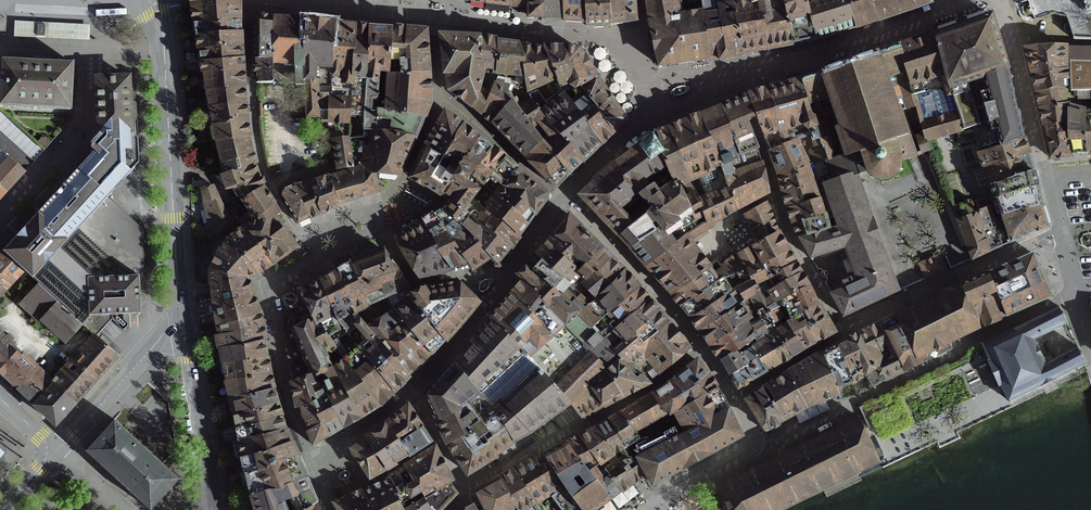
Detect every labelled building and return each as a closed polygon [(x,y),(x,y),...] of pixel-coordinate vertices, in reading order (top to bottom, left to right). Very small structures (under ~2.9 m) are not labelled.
[(241,7),(241,6),(240,5),(240,2),(240,0),(190,0),(192,7),(195,24),(240,22),(240,15),(240,7),(241,7)] [(542,21),(541,0),(509,0),(510,6),(525,7),(527,7),(527,19),(541,19),(541,21),(542,21)] [(542,21),(562,21),(561,0),(541,0),(542,21)] [(562,21),(585,22),(586,21),(586,0),(561,0),(562,21)] [(586,21),(585,22),(585,26),(587,26),(610,26),(609,0),(586,0),(586,21)] [(610,26),(636,22),(634,0),(609,0),(610,26)] [(648,22),(648,23),(679,18),(676,0),(646,0),(650,22),(648,22)] [(719,16),(718,6),(717,6),(716,0),(701,0),(703,13),(704,18),(719,16)] [(732,3),(726,4),(718,6),(719,16),(726,58),(727,58),(727,56),(739,54),(741,53),(741,55),(742,55),(743,54),(742,53),(762,50),(764,50),(764,51),(766,51),(767,50),(772,49),(792,45),(784,4),(771,6),(769,0),(731,0),(732,3)] [(783,0),(784,4),(792,45),(807,42),(816,40),(806,0),(783,0)] [(816,40),(836,35),(855,28),(855,29),(857,28),(848,0),(806,0),(816,40)] [(877,21),(878,20),(871,0),(848,0),(857,28),(858,28),(857,27),(877,20),(877,21)] [(878,20),(889,16),(898,13),(898,14),(903,12),(908,11),(908,10),(929,3),(928,0),(871,0),(878,20)] [(1084,2),(1085,3),(1082,4),(1084,13),(1085,13),(1085,14),(1087,14),(1090,13),(1090,0),(1084,0),(1084,2)] [(703,13),(679,18),(648,23),(649,27),(650,27),(650,28),(651,32),(650,33),(652,41),(653,41),(654,47),(653,47),(658,68),(661,68),(661,66),(697,61),(708,59),(708,61),(704,22),(705,22),(704,18),(703,13)] [(1007,70),(992,15),(965,24),(935,34),(935,35),(949,84),(951,90),(951,89),(954,96),(953,97),(957,112),(962,130),(971,128),(972,127),(973,127),(976,137),(975,137),(979,150),(1001,143),(1002,146),(1025,140),(1017,110),(1007,70)] [(719,16),(704,18),(705,22),(704,22),(708,61),(710,61),(710,59),(721,57),(725,56),(725,58),(726,58),(719,16)] [(254,58),(254,60),(254,61),(271,61),(272,61),(272,19),(270,19),(257,18),(254,18),(254,20),(255,20),(254,37),(254,42),(254,58)] [(273,19),(272,19),(272,61),(271,61),(271,84),(272,84),(295,84),(295,86),(303,87),(305,117),(305,120),(307,120),(307,119),(304,86),(303,21),(302,21),(273,19)] [(331,76),(330,75),(334,24),(332,24),(304,22),(304,21),(303,21),(304,86),(307,119),(307,120),(308,120),(308,118),(320,118),(318,101),(317,92),(318,92),(318,88),(331,88),(331,76)] [(90,26),(13,22),(13,38),(89,42),(90,26)] [(195,24),(194,24),(196,37),(240,33),(240,22),(195,24)] [(350,75),(355,26),(334,24),(330,75),(331,76),(331,88),(318,88),(318,92),(317,92),(318,101),(320,118),(320,122),(321,122),(349,122),(349,117),(351,84),(353,83),(354,76),(350,75)] [(353,83),(351,84),(349,117),(364,117),(365,93),(367,77),(368,28),(355,26),(350,75),(354,76),(353,83)] [(379,80),(380,72),(387,72),(388,72),(389,63),(390,59),(391,29),(368,28),(367,77),(365,93),(364,117),(364,138),(371,137),(372,131),(377,131),(377,109),(376,109),(378,81),(379,80)] [(405,48),(406,30),(391,29),(390,59),(397,60),(397,58),(405,59),(405,48)] [(406,30),(405,48),(426,48),(425,35),(425,31),(422,31),(422,32),(406,30)] [(241,65),(241,60),(241,52),(241,45),(240,39),(240,33),(196,37),(198,50),(201,63),(202,73),(205,90),(208,108),(212,126),(216,141),(220,158),(222,163),(221,164),(223,174),(225,174),(230,173),(254,163),(253,163),(252,159),(251,154),(252,154),(251,153),(249,146),(248,138),(246,128),(245,121),(244,112),(244,104),(243,95),(242,88),(243,88),(243,87),(243,86),(242,86),(242,77),(242,71),(241,65)] [(949,84),(935,35),(934,35),(934,36),(901,46),(900,46),(912,84),(910,85),(913,94),(916,104),(917,104),(918,106),(922,122),(927,141),(932,139),(932,140),(957,132),(962,130),(957,112),(953,97),(954,96),(951,89),(951,90),(949,84)] [(440,36),(447,83),(453,83),(469,67),(479,67),(480,39),(480,38),(465,38),(465,37),(464,37),(457,36),(456,37),(440,36)] [(497,74),(497,41),(480,39),(479,67),(487,68),(486,74),(498,76),(498,74),(497,74)] [(531,101),(527,90),(555,78),(556,77),(543,48),(497,41),(497,74),(498,74),(498,76),(497,78),(498,78),(509,81),(510,83),(507,92),(507,93),(509,93),(510,96),(512,99),(516,98),(521,107),(531,101)] [(901,160),(908,159),(908,158),(916,155),(901,111),(916,107),(918,106),(917,104),(916,104),(913,94),(910,85),(912,84),(900,46),(899,46),(896,47),(896,48),(878,54),(877,53),(871,55),(859,59),(858,60),(857,61),(856,60),(854,60),(855,62),(845,65),(844,64),(842,64),(843,66),(841,66),(840,66),(828,70),(822,72),(822,73),(804,80),(803,79),(799,80),(799,81),(806,103),(807,102),(811,116),(815,124),(816,128),(818,133),(827,160),(833,181),(855,174),(856,175),(867,170),(871,175),(874,177),(876,178),(879,179),(882,180),(885,180),(889,179),(894,176),(898,172),(900,167),(901,160)] [(428,74),(426,48),(405,48),(405,59),(397,58),(397,60),(390,59),(389,63),(388,72),(389,76),(428,74)] [(559,87),(560,87),(566,97),(575,91),(575,90),(580,87),(579,84),(580,84),(562,49),(543,48),(556,77),(555,78),(559,87)] [(1032,75),(1065,71),(1065,63),(1065,49),(1066,49),(1066,48),(1049,48),(1044,48),(1030,50),(1028,50),(1027,48),(1023,49),(1024,53),(1026,53),(1032,75)] [(1069,48),(1066,48),(1066,49),(1065,49),(1065,63),(1069,63),(1070,87),(1070,92),(1077,92),(1090,91),(1090,49),(1069,48)] [(580,87),(584,93),(598,83),(596,80),(580,52),(582,51),(581,49),(578,49),(578,50),(562,49),(580,84),(579,84),(580,87)] [(27,62),(1,60),(0,80),(0,107),(70,111),(73,64),(47,63),(47,61),(37,60),(27,60),(27,62)] [(254,61),(256,84),(257,84),(271,84),(271,61),(254,61)] [(487,68),(479,67),(469,67),(453,83),(447,83),(448,91),(459,98),(458,98),(461,100),(461,99),(471,107),(472,108),(473,108),(482,116),(490,99),(495,87),(498,78),(497,78),(498,76),(486,74),(487,68)] [(1061,88),(1064,88),(1066,88),(1065,71),(1032,75),(1035,89),(1036,93),(1039,105),(1040,111),(1043,124),(1042,125),(1043,126),(1069,120),(1068,111),(1069,107),(1069,106),(1069,103),(1064,104),(1061,88)] [(424,116),(430,103),(428,74),(389,76),(388,72),(387,72),(388,77),(387,97),(378,97),(379,80),(378,81),(376,109),(377,109),(393,112),(424,116)] [(97,80),(99,133),(137,130),(135,89),(130,85),(128,85),(128,78),(119,79),(97,80)] [(490,99),(482,116),(491,124),(512,99),(510,96),(509,93),(507,93),(507,92),(510,83),(509,81),(498,78),(495,87),(490,99)] [(594,135),(566,97),(560,87),(559,87),(555,78),(527,90),(531,101),(539,114),(554,131),(574,153),(584,164),(585,163),(584,162),(591,154),(592,155),(594,154),(593,152),(600,145),(602,146),(594,135)] [(775,123),(784,146),(818,133),(816,128),(815,124),(811,116),(807,102),(806,103),(799,81),(797,82),(769,90),(767,90),(776,119),(775,123)] [(612,104),(598,83),(584,93),(605,124),(605,123),(614,134),(615,133),(613,132),(622,123),(623,124),(626,121),(625,119),(624,118),(623,119),(618,112),(620,111),(619,110),(617,111),(612,104)] [(566,97),(594,135),(602,146),(603,145),(602,144),(612,133),(614,135),(614,134),(605,123),(605,124),(584,93),(580,87),(575,90),(575,91),(566,97)] [(767,90),(748,96),(756,118),(769,152),(784,146),(775,123),(776,119),(767,90)] [(1077,92),(1077,100),(1090,99),(1090,91),(1077,92)] [(711,111),(700,116),(685,121),(685,122),(677,125),(669,129),(660,133),(655,135),(645,142),(640,145),(629,153),(615,163),(604,172),(594,181),(622,213),(630,226),(652,211),(680,194),(673,182),(674,181),(680,178),(680,181),(682,184),(689,197),(684,200),(683,200),(687,208),(694,221),(699,228),(702,226),(705,224),(706,224),(707,223),(698,205),(697,201),(695,194),(688,182),(698,179),(701,189),(712,185),(725,180),(729,192),(735,211),(766,194),(761,164),(759,155),(757,149),(758,149),(747,121),(752,120),(756,118),(748,96),(744,98),(739,100),(721,108),(711,111)] [(512,99),(491,124),(515,148),(533,131),(531,129),(517,109),(521,107),(516,98),(512,99)] [(554,131),(539,114),(531,101),(521,107),(517,109),(531,129),(533,131),(515,148),(554,187),(556,189),(557,188),(557,187),(569,176),(570,177),(572,175),(571,174),(582,163),(584,165),(584,164),(574,153),(554,131)] [(1085,110),(1069,106),(1069,107),(1068,111),(1069,120),(1072,156),(1073,157),(1073,156),(1080,155),(1086,154),(1086,155),(1087,155),(1088,155),(1088,154),(1090,154),(1090,114),(1084,115),(1085,112),(1085,110)] [(390,134),(415,138),(424,116),(393,112),(377,109),(377,131),(390,132),(390,134)] [(454,119),(445,113),(434,130),(424,148),(443,159),(444,159),(463,126),(462,125),(454,119)] [(1072,156),(1072,157),(1073,157),(1072,156),(1069,120),(1043,126),(1043,127),(1044,126),(1050,156),(1049,157),(1049,159),(1052,159),(1051,158),(1063,157),(1070,156),(1072,156)] [(459,167),(478,139),(463,126),(444,159),(443,159),(440,163),(457,172),(460,168),(459,167)] [(139,228),(109,196),(122,181),(139,163),(137,130),(99,133),(94,138),(90,143),(90,150),(94,153),(89,158),(37,214),(67,241),(78,230),(128,277),(139,276),(139,228)] [(374,172),(400,175),(415,138),(390,134),(390,132),(377,131),(372,131),(371,137),(364,138),(349,139),(349,141),(354,176),(360,175),(359,164),(370,163),(370,172),(374,172)] [(827,160),(818,133),(784,146),(769,152),(778,175),(779,175),(807,164),(812,161),(813,164),(827,160)] [(924,138),(917,141),(921,153),(929,151),(925,141),(924,138)] [(470,175),(492,148),(478,139),(459,167),(460,168),(470,175)] [(1002,146),(980,153),(996,198),(1038,186),(1035,174),(1033,166),(1027,144),(1025,140),(1002,146)] [(340,171),(328,173),(328,177),(328,184),(331,183),(354,176),(349,141),(335,143),(337,157),(340,171)] [(425,186),(425,187),(440,163),(443,159),(424,148),(417,163),(412,175),(411,175),(410,178),(410,180),(412,181),(413,181),(414,180),(425,186)] [(505,158),(504,159),(492,148),(470,175),(482,185),(506,159),(505,158)] [(2,196),(6,192),(16,181),(25,172),(9,158),(0,168),(0,198),(2,196)] [(483,185),(495,195),(496,195),(503,185),(534,216),(545,201),(546,201),(548,201),(550,199),(551,197),(550,196),(550,195),(548,193),(546,193),(538,186),(537,187),(506,160),(506,159),(482,185),(483,185)] [(779,176),(786,204),(787,208),(820,200),(828,198),(825,188),(825,187),(834,184),(833,181),(827,160),(813,164),(812,161),(807,164),(779,175),(779,176)] [(226,189),(234,189),(241,200),(263,189),(260,181),(258,176),(255,169),(254,165),(254,163),(230,173),(225,174),(223,174),(221,176),(226,189)] [(341,203),(378,192),(374,172),(370,172),(370,163),(359,164),(360,175),(354,176),(331,183),(337,204),(341,203)] [(440,163),(425,187),(441,197),(457,172),(440,163)] [(474,196),(482,186),(483,185),(482,185),(470,175),(460,168),(457,172),(441,197),(442,196),(443,197),(450,201),(450,200),(451,200),(451,199),(463,208),(462,208),(463,209),(474,196)] [(863,193),(862,193),(856,175),(855,174),(833,181),(834,184),(825,187),(825,188),(828,198),(832,210),(833,211),(833,212),(838,227),(831,230),(831,229),(799,238),(809,257),(810,259),(845,248),(858,283),(830,295),(831,296),(832,296),(842,315),(843,317),(849,315),(849,314),(866,307),(878,301),(894,294),(899,292),(899,291),(891,272),(891,271),(890,270),(880,244),(880,243),(879,242),(872,221),(871,219),(871,220),(863,195),(863,193)] [(312,216),(321,212),(333,207),(335,206),(338,205),(337,204),(331,183),(328,184),(328,177),(310,182),(296,185),(293,186),(309,218),(312,216)] [(706,224),(705,224),(706,227),(712,224),(721,219),(733,211),(734,212),(735,211),(729,192),(725,180),(712,185),(701,189),(705,198),(697,201),(698,205),(707,223),(706,224)] [(580,197),(618,237),(630,226),(622,213),(594,181),(581,193),(580,194),(578,196),(580,197)] [(482,186),(474,196),(519,236),(527,226),(515,214),(496,195),(495,195),(483,185),(482,186)] [(515,214),(527,226),(534,216),(503,185),(496,195),(515,214)] [(288,210),(297,223),(309,218),(293,186),(280,191),(279,197),(288,210)] [(1038,186),(996,198),(1002,216),(1024,210),(1041,207),(1038,186)] [(210,235),(224,231),(237,222),(238,221),(232,210),(224,213),(212,187),(201,189),(210,235)] [(254,219),(274,205),(268,197),(263,189),(241,200),(254,219)] [(702,226),(699,228),(694,221),(687,208),(683,200),(680,194),(652,211),(630,226),(618,237),(625,245),(630,249),(637,258),(645,266),(656,278),(663,285),(670,294),(676,300),(680,306),(718,281),(727,277),(717,263),(716,262),(708,267),(702,259),(690,242),(709,230),(706,227),(705,224),(702,226)] [(519,236),(474,196),(463,209),(470,214),(471,212),(476,211),(481,215),(480,216),(482,218),(483,220),(481,223),(510,249),(519,236)] [(788,209),(793,223),(827,214),(833,212),(833,211),(832,210),(828,198),(820,200),(787,208),(788,209)] [(464,229),(465,228),(474,218),(470,214),(463,209),(462,208),(463,208),(451,199),(451,200),(450,200),(450,201),(444,209),(457,221),(456,221),(464,229)] [(959,221),(959,223),(973,259),(977,258),(988,252),(976,214),(970,200),(953,206),(959,221)] [(766,203),(745,215),(760,242),(762,241),(762,242),(779,234),(778,232),(777,233),(772,221),(766,203)] [(246,221),(274,262),(293,249),(294,250),(296,248),(295,246),(294,246),(286,234),(284,232),(274,218),(279,215),(274,205),(254,219),(251,221),(249,219),(246,221)] [(1032,233),(1047,228),(1041,207),(1024,210),(1032,233)] [(993,220),(989,208),(976,214),(988,252),(1007,245),(1011,243),(1002,217),(998,218),(993,220)] [(452,240),(464,229),(456,221),(457,221),(444,209),(434,215),(452,240)] [(1024,210),(1002,216),(1002,217),(1011,243),(1032,233),(1024,210)] [(471,212),(470,214),(474,218),(465,228),(470,232),(492,258),(490,259),(494,263),(497,266),(499,263),(510,249),(481,223),(483,220),(482,218),(480,216),(481,215),(476,211),(471,212)] [(36,282),(40,286),(81,324),(89,316),(115,315),(140,314),(139,276),(128,277),(78,230),(67,241),(37,214),(4,250),(2,252),(23,271),(29,277),(32,279),(36,282)] [(827,214),(793,223),(799,238),(831,229),(827,214)] [(439,248),(440,248),(452,240),(434,215),(434,216),(433,215),(432,216),(427,219),(424,222),(439,248)] [(579,262),(583,266),(601,249),(569,216),(554,234),(579,261),(579,262)] [(275,263),(274,262),(246,221),(243,217),(238,221),(237,222),(240,226),(235,231),(236,233),(229,239),(259,273),(259,272),(266,267),(273,263),(273,264),(275,263)] [(405,257),(409,262),(439,248),(424,222),(422,219),(418,222),(419,223),(419,224),(408,231),(397,238),(397,237),(395,238),(396,240),(405,257)] [(452,240),(440,248),(454,271),(458,270),(470,267),(472,271),(473,270),(480,266),(490,259),(492,258),(470,232),(465,228),(464,229),(452,240)] [(569,286),(589,306),(593,302),(588,297),(590,295),(579,284),(585,278),(577,271),(583,266),(579,262),(579,261),(554,234),(535,255),(569,286)] [(766,307),(766,309),(774,323),(783,317),(786,322),(800,314),(800,315),(819,305),(818,303),(816,304),(810,291),(809,288),(809,287),(808,285),(807,286),(802,277),(801,275),(795,265),(793,261),(788,251),(780,238),(778,235),(779,234),(762,242),(762,241),(760,242),(740,253),(738,254),(745,269),(745,270),(749,268),(749,269),(751,269),(758,282),(754,285),(758,292),(758,291),(766,307)] [(211,290),(211,295),(248,286),(247,283),(245,278),(251,276),(256,273),(257,274),(259,273),(229,239),(220,252),(211,271),(211,284),(210,284),(210,286),(211,290)] [(440,248),(439,248),(409,262),(412,266),(420,278),(435,275),(449,270),(452,269),(452,271),(454,271),(440,248)] [(648,299),(648,300),(645,297),(637,288),(635,285),(624,271),(620,268),(611,258),(603,251),(601,249),(583,266),(577,271),(585,278),(579,284),(590,295),(588,297),(593,302),(589,306),(579,314),(615,350),(634,334),(641,343),(667,323),(660,314),(658,312),(651,304),(649,301),(649,300),(648,299)] [(718,262),(717,263),(727,277),(745,269),(738,254),(738,255),(734,250),(727,256),(718,262)] [(380,252),(358,261),(352,263),(359,284),(397,270),(396,269),(384,253),(385,253),(383,251),(380,252)] [(23,271),(2,252),(0,254),(0,287),(5,291),(23,271)] [(556,293),(579,314),(589,306),(569,286),(535,255),(529,262),(527,265),(545,281),(544,282),(557,293),(556,293)] [(987,274),(995,294),(1005,317),(1051,297),(1043,277),(1033,255),(995,271),(987,274)] [(935,258),(923,263),(929,278),(941,272),(935,258)] [(352,263),(350,264),(337,272),(354,310),(355,311),(366,306),(358,284),(359,284),(352,263)] [(509,297),(474,339),(449,368),(427,394),(426,394),(424,397),(426,399),(436,420),(435,420),(436,423),(437,422),(445,440),(447,444),(448,443),(455,455),(456,455),(466,472),(465,472),(467,475),(470,473),(470,472),(497,455),(496,454),(502,450),(506,447),(507,448),(514,443),(523,438),(529,434),(570,404),(590,382),(605,366),(617,352),(614,350),(615,350),(579,314),(556,293),(557,293),(544,282),(545,281),(527,265),(523,269),(517,275),(519,277),(522,280),(521,282),(509,297)] [(698,330),(698,331),(699,332),(699,331),(708,343),(710,345),(719,358),(720,360),(735,350),(748,341),(749,341),(749,340),(761,333),(774,324),(774,323),(766,309),(766,307),(758,291),(758,292),(754,285),(758,282),(751,269),(749,269),(749,268),(745,270),(751,280),(730,291),(690,319),(692,321),(698,330)] [(718,281),(680,306),(688,316),(690,319),(730,291),(751,280),(745,270),(745,269),(727,277),(718,281)] [(397,272),(398,271),(397,270),(359,284),(358,284),(366,306),(369,304),(385,297),(407,288),(408,288),(407,286),(406,286),(399,274),(397,272)] [(336,320),(338,321),(354,313),(356,312),(355,311),(354,310),(337,272),(323,279),(319,281),(334,314),(333,315),(336,320)] [(961,285),(960,285),(970,305),(995,294),(987,274),(961,285)] [(332,342),(346,333),(338,321),(336,320),(333,315),(334,314),(319,281),(317,282),(302,289),(302,288),(299,289),(300,293),(301,293),(310,313),(313,320),(316,324),(319,322),(332,342)] [(445,341),(453,332),(477,303),(456,283),(421,290),(417,292),(413,295),(411,296),(421,310),(420,311),(445,341)] [(923,364),(923,363),(948,352),(944,345),(965,334),(977,328),(978,329),(979,329),(970,305),(960,285),(943,294),(897,316),(919,358),(919,357),(923,364)] [(65,343),(81,324),(40,286),(23,304),(65,343)] [(260,323),(258,313),(252,296),(248,286),(211,295),(216,323),(217,323),(217,324),(212,324),(214,332),(218,332),(219,335),(221,349),(265,340),(265,339),(264,340),(263,337),(261,327),(261,326),(260,323)] [(405,324),(431,355),(445,341),(420,311),(421,310),(411,296),(407,288),(385,297),(392,311),(393,311),(405,324)] [(980,328),(980,326),(1005,317),(995,294),(970,305),(979,329),(980,328)] [(374,336),(409,377),(417,368),(420,366),(422,364),(431,355),(405,324),(393,311),(392,311),(385,297),(369,304),(366,306),(355,311),(356,312),(354,313),(367,327),(374,336)] [(817,342),(834,332),(819,305),(800,315),(816,344),(817,343),(817,342)] [(1067,324),(1059,308),(981,344),(988,359),(986,360),(998,385),(1000,384),(1007,400),(1085,364),(1078,347),(1044,363),(1039,351),(1033,340),(1067,324)] [(360,349),(393,391),(409,377),(374,336),(367,327),(354,313),(338,321),(346,333),(360,350),(360,349)] [(800,315),(800,314),(786,322),(783,317),(774,323),(774,324),(779,330),(777,331),(792,356),(800,351),(806,348),(815,344),(816,344),(800,315)] [(81,324),(92,335),(95,337),(115,315),(89,316),(81,324)] [(922,364),(923,364),(919,357),(919,358),(897,316),(884,324),(906,371),(922,364)] [(347,394),(361,417),(379,406),(355,374),(346,361),(345,362),(332,342),(319,322),(316,324),(313,320),(312,321),(310,322),(309,321),(323,350),(324,350),(333,369),(347,394)] [(314,376),(316,376),(333,369),(324,350),(323,350),(309,321),(301,325),(292,329),(293,332),(294,332),(314,375),(314,376)] [(614,350),(617,352),(621,359),(632,362),(648,383),(658,375),(668,367),(687,352),(688,352),(690,351),(690,349),(689,347),(688,348),(667,323),(641,343),(634,334),(615,350),(614,350)] [(779,330),(774,324),(761,333),(780,363),(792,356),(777,331),(779,330)] [(874,366),(884,381),(885,380),(886,380),(906,371),(884,324),(859,335),(874,366)] [(292,329),(282,334),(287,358),(292,382),(314,375),(294,332),(293,332),(292,329)] [(379,406),(380,405),(393,391),(360,349),(360,350),(346,333),(332,342),(345,362),(346,361),(355,374),(379,406)] [(748,341),(766,371),(780,363),(761,333),(749,340),(749,341),(748,341)] [(1,375),(2,376),(12,385),(16,389),(36,367),(21,354),(17,350),(0,335),(0,374),(1,375)] [(85,392),(96,381),(106,369),(117,357),(95,337),(92,335),(71,359),(55,377),(58,379),(53,385),(75,404),(85,392)] [(873,387),(884,381),(874,366),(859,335),(848,340),(865,374),(863,375),(873,387)] [(265,340),(221,349),(224,363),(267,356),(267,355),(266,355),(266,352),(264,342),(266,342),(265,340)] [(865,374),(848,340),(836,345),(854,383),(855,383),(855,381),(863,375),(865,374)] [(729,374),(730,376),(736,387),(735,387),(737,389),(738,389),(740,388),(739,387),(749,381),(757,377),(766,371),(748,341),(735,350),(720,360),(729,374)] [(854,383),(836,345),(821,353),(836,388),(838,388),(852,382),(853,384),(854,383)] [(621,359),(617,352),(605,366),(590,382),(606,406),(607,406),(607,404),(618,398),(623,396),(634,391),(638,389),(648,383),(632,362),(621,359)] [(802,364),(787,373),(761,390),(782,420),(807,406),(839,394),(838,388),(836,388),(821,353),(805,363),(804,362),(801,363),(802,364)] [(271,383),(269,374),(268,368),(266,359),(266,358),(268,358),(267,356),(224,363),(227,381),(225,382),(229,397),(233,415),(236,428),(251,424),(253,423),(281,416),(280,413),(277,403),(276,399),(273,389),(271,383)] [(678,376),(674,379),(667,384),(661,389),(653,393),(652,392),(651,393),(661,407),(666,404),(683,393),(710,377),(698,362),(696,362),(678,376)] [(34,405),(35,406),(52,388),(49,385),(52,382),(51,381),(36,367),(16,389),(32,403),(34,405)] [(347,394),(333,369),(316,376),(322,388),(329,401),(343,427),(344,428),(347,426),(361,418),(360,417),(361,417),(347,394)] [(307,433),(307,432),(322,425),(314,408),(329,401),(322,388),(316,376),(314,376),(314,375),(292,382),(297,410),(307,433)] [(52,388),(35,406),(55,425),(62,418),(75,404),(53,385),(58,379),(55,377),(52,382),(49,385),(52,388)] [(719,392),(716,388),(714,385),(710,377),(683,393),(666,404),(671,413),(670,414),(670,415),(674,413),(684,434),(729,409),(719,392)] [(606,406),(590,382),(570,404),(581,418),(594,411),(604,405),(605,407),(606,406)] [(764,429),(765,431),(782,420),(761,390),(748,398),(748,397),(744,399),(762,430),(764,429)] [(650,394),(651,395),(645,398),(637,403),(619,414),(628,427),(661,407),(651,393),(650,394)] [(314,408),(322,425),(328,437),(343,427),(329,401),(314,408)] [(406,408),(385,424),(399,441),(422,426),(421,425),(420,426),(418,423),(408,408),(409,408),(408,405),(405,408),(406,408)] [(729,409),(684,434),(679,436),(675,430),(635,450),(640,457),(637,458),(652,485),(683,468),(683,469),(699,461),(712,453),(742,436),(729,409)] [(628,427),(619,414),(617,415),(608,420),(606,421),(594,428),(592,429),(579,437),(599,463),(612,454),(624,447),(625,448),(630,445),(640,439),(635,431),(628,427)] [(251,424),(236,428),(238,441),(257,435),(268,434),(285,429),(284,426),(281,416),(253,423),(251,424)] [(716,486),(720,496),(726,509),(783,509),(822,491),(858,473),(879,463),(857,418),(764,463),(716,486)] [(178,479),(113,420),(100,434),(84,451),(149,509),(150,509),(165,494),(178,479)] [(400,442),(399,441),(385,424),(365,438),(386,469),(409,455),(400,442)] [(312,446),(328,437),(322,425),(307,432),(312,443),(311,444),(312,446)] [(423,427),(422,426),(399,441),(400,442),(409,455),(431,442),(430,440),(429,440),(425,433),(422,428),(423,427)] [(238,441),(241,455),(291,442),(290,439),(285,429),(268,434),(257,435),(238,441)] [(599,463),(579,437),(571,441),(567,443),(588,470),(599,463)] [(361,465),(370,476),(381,471),(382,472),(385,471),(384,470),(386,469),(365,438),(353,447),(352,447),(350,448),(352,451),(360,463),(359,463),(361,465)] [(293,446),(291,442),(241,455),(245,472),(263,468),(297,455),(293,446)] [(564,484),(582,509),(595,509),(600,507),(611,499),(616,495),(619,492),(620,493),(604,469),(599,463),(588,470),(567,443),(548,453),(543,455),(564,484)] [(419,501),(448,483),(448,484),(453,481),(452,479),(451,479),(439,457),(435,449),(436,449),(434,447),(432,448),(430,451),(388,476),(402,504),(405,509),(419,501)] [(632,484),(632,483),(638,479),(641,477),(641,478),(644,476),(642,474),(631,457),(632,457),(631,455),(630,456),(625,448),(624,447),(612,454),(599,463),(604,469),(620,493),(621,492),(621,491),(631,484),(632,484)] [(317,503),(315,499),(306,477),(304,473),(302,468),(297,455),(263,468),(245,472),(250,495),(254,509),(306,509),(317,503)] [(513,471),(535,503),(564,484),(543,455),(530,462),(513,471)] [(535,503),(513,471),(510,473),(499,478),(473,493),(482,509),(540,509),(535,503)] [(371,509),(391,509),(402,504),(388,476),(387,476),(388,478),(361,492),(371,509)] [(419,501),(426,509),(440,509),(456,494),(448,484),(448,483),(419,501)] [(564,484),(535,503),(540,509),(582,509),(564,484)] [(361,492),(349,497),(336,503),(336,502),(335,502),(334,503),(335,505),(338,509),(371,509),(361,492)] [(419,501),(405,509),(404,509),(426,509),(419,501)]
